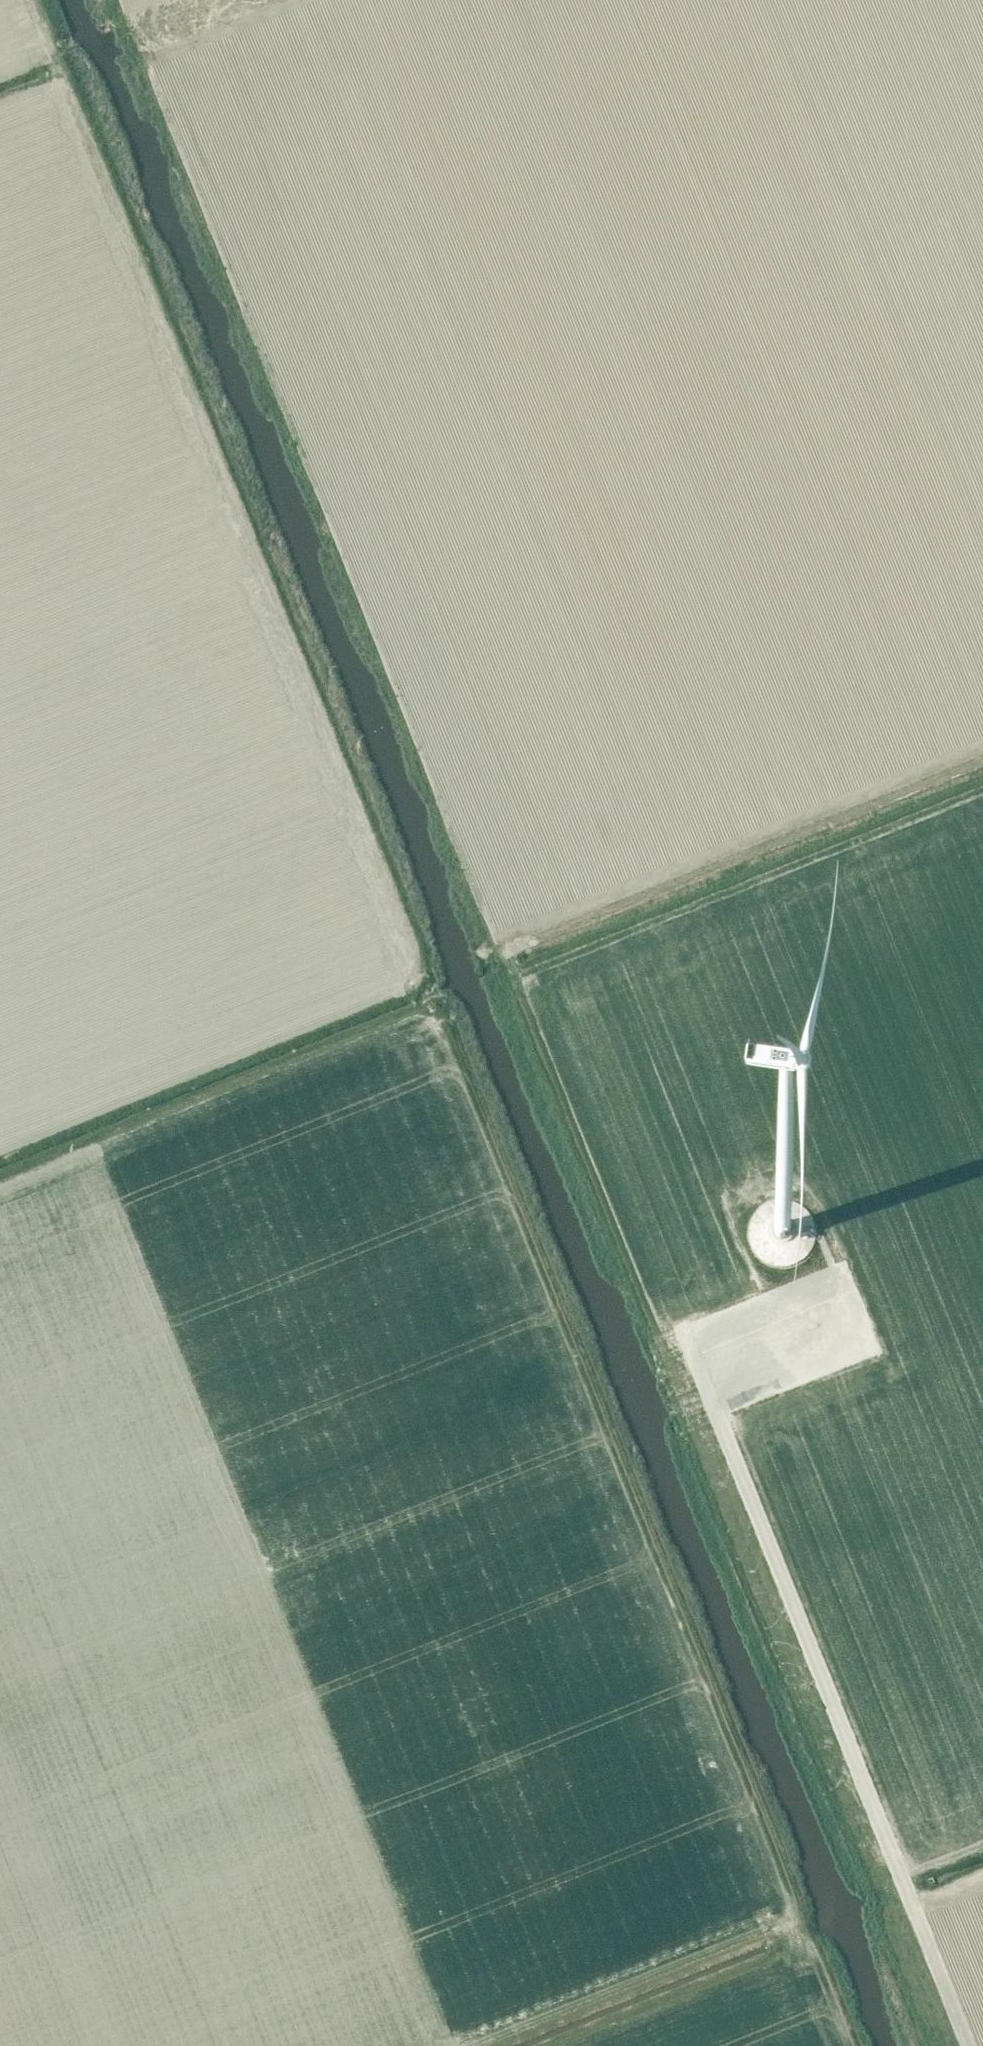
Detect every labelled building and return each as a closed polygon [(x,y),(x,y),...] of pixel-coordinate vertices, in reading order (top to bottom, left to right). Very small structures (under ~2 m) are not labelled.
[(780,1243),(781,1243),(782,1243),(783,1243),(784,1242),(785,1242),(786,1241),(787,1241),(787,1240),(788,1240),(789,1239),(789,1238),(790,1238),(790,1237),(791,1236),(791,1235),(791,1234),(791,1233),(791,1232),(791,1231),(791,1230),(791,1229),(790,1228),(790,1227),(789,1226),(789,1225),(788,1225),(787,1224),(787,1223),(786,1223),(785,1223),(784,1222),(783,1222),(782,1222),(781,1222),(780,1222),(779,1222),(778,1222),(777,1222),(776,1223),(775,1223),(774,1223),(774,1224),(773,1225),(772,1225),(772,1226),(771,1227),(771,1228),(770,1229),(770,1230),(770,1231),(770,1232),(770,1233),(770,1234),(770,1235),(770,1236),(771,1237),(771,1238),(772,1238),(772,1239),(773,1240),(774,1240),(774,1241),(775,1241),(776,1242),(777,1242),(778,1243),(779,1243),(780,1243)]
